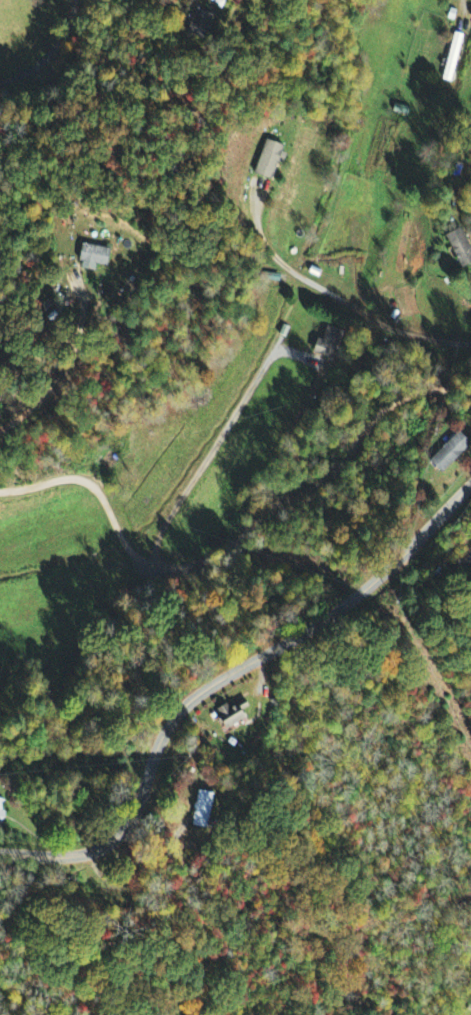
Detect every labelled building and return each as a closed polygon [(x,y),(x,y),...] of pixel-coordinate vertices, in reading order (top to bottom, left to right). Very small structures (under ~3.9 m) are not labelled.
[(190,32),(214,39),(221,17),(196,10),(190,32)] [(462,34),(451,81),(440,79),(452,31),(462,34)] [(290,147),(268,140),(257,175),(275,181),(281,164),(284,165),(290,147)] [(470,262),(470,252),(458,227),(442,235),(459,268),(470,262)] [(100,266),(111,267),(113,249),(86,246),(83,270),(99,271),(100,266)] [(316,356),(334,361),(342,331),(324,326),(316,356)] [(435,474),(465,446),(453,433),(423,461),(435,474)] [(219,711),(226,731),(252,722),(248,710),(252,709),(250,701),(232,707),(232,706),(219,711)] [(199,827),(215,830),(221,794),(206,791),(199,827)]
